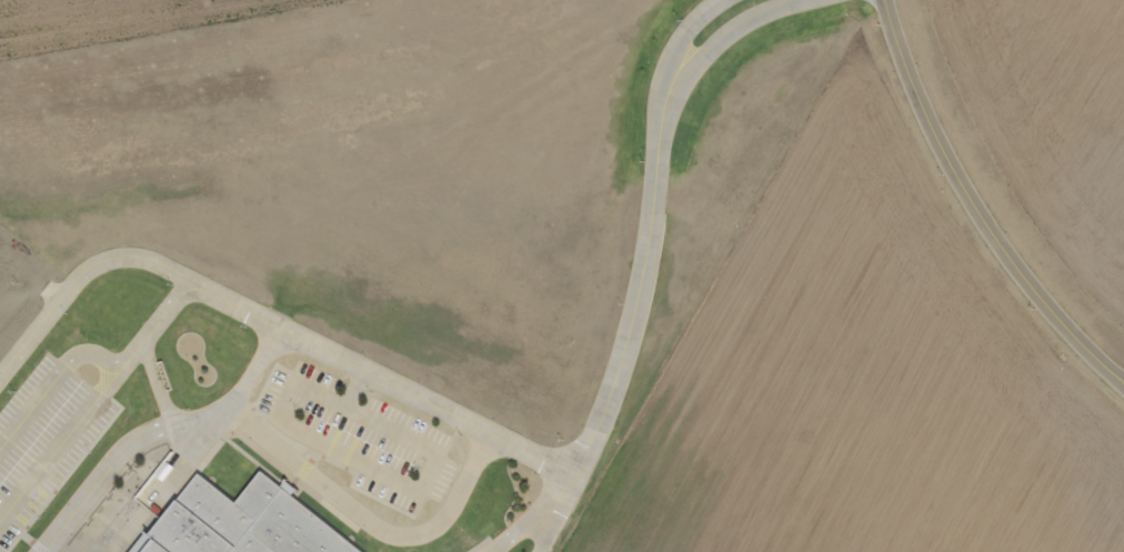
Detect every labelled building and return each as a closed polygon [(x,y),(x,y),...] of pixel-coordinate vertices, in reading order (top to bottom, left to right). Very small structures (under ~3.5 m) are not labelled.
[(253,473),(228,504),(191,475),(133,551),(263,551),(264,551),(266,551),(354,551),(253,473)]
